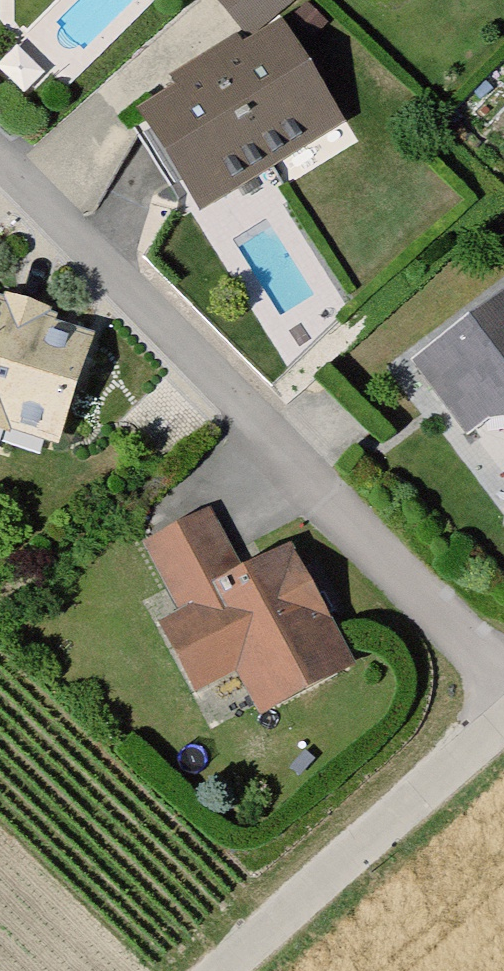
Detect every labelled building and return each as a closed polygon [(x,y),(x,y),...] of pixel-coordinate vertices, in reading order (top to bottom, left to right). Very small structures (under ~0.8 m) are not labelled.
[(235,38),(278,0),(196,0),(235,38)] [(270,33),(125,120),(189,227),(335,140),(270,33)] [(449,332),(503,403),(503,296),(449,332)] [(43,457),(84,342),(0,322),(0,444),(43,457)] [(388,382),(438,439),(471,431),(503,430),(503,403),(449,332),(388,382)] [(198,526),(133,556),(170,626),(144,640),(177,708),(225,686),(244,724),(339,677),(281,560),(227,583),(198,526)]
